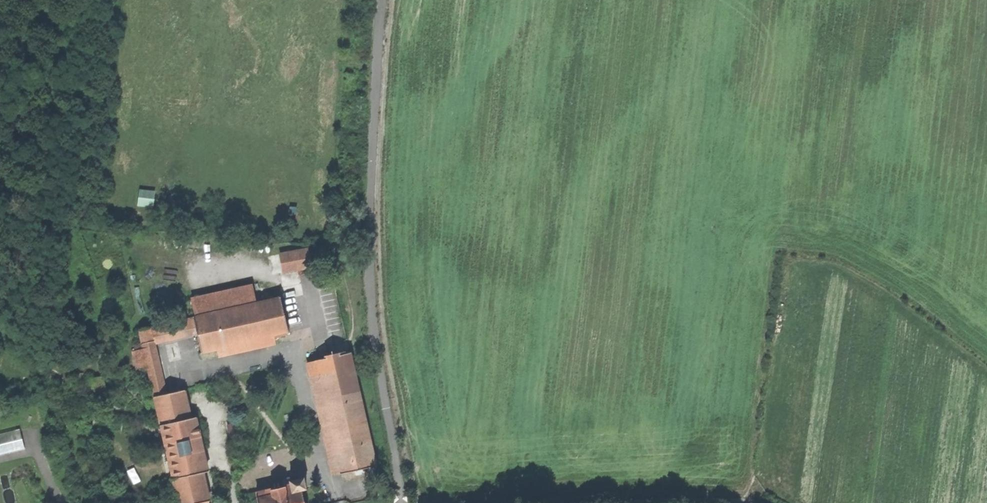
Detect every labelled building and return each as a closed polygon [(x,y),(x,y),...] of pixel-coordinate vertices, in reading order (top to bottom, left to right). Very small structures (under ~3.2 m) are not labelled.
[(137,189),(137,204),(153,203),(152,188),(137,189)] [(286,287),(303,283),(297,256),(280,259),(286,287)] [(140,331),(154,396),(166,393),(153,338),(196,329),(201,352),(289,333),(281,300),(255,305),(251,286),(191,299),(196,319),(140,331)] [(350,352),(316,360),(342,474),(376,466),(350,352)] [(182,374),(172,376),(174,386),(184,384),(182,374)] [(209,501),(210,500),(203,473),(207,471),(195,417),(191,418),(184,389),(166,393),(154,396),(159,418),(179,502),(209,502),(209,501)] [(25,449),(23,429),(0,432),(0,452),(25,449)] [(282,480),(283,487),(257,493),(259,499),(257,500),(258,502),(305,502),(303,491),(306,490),(304,478),(292,481),(292,478),(282,480)]
